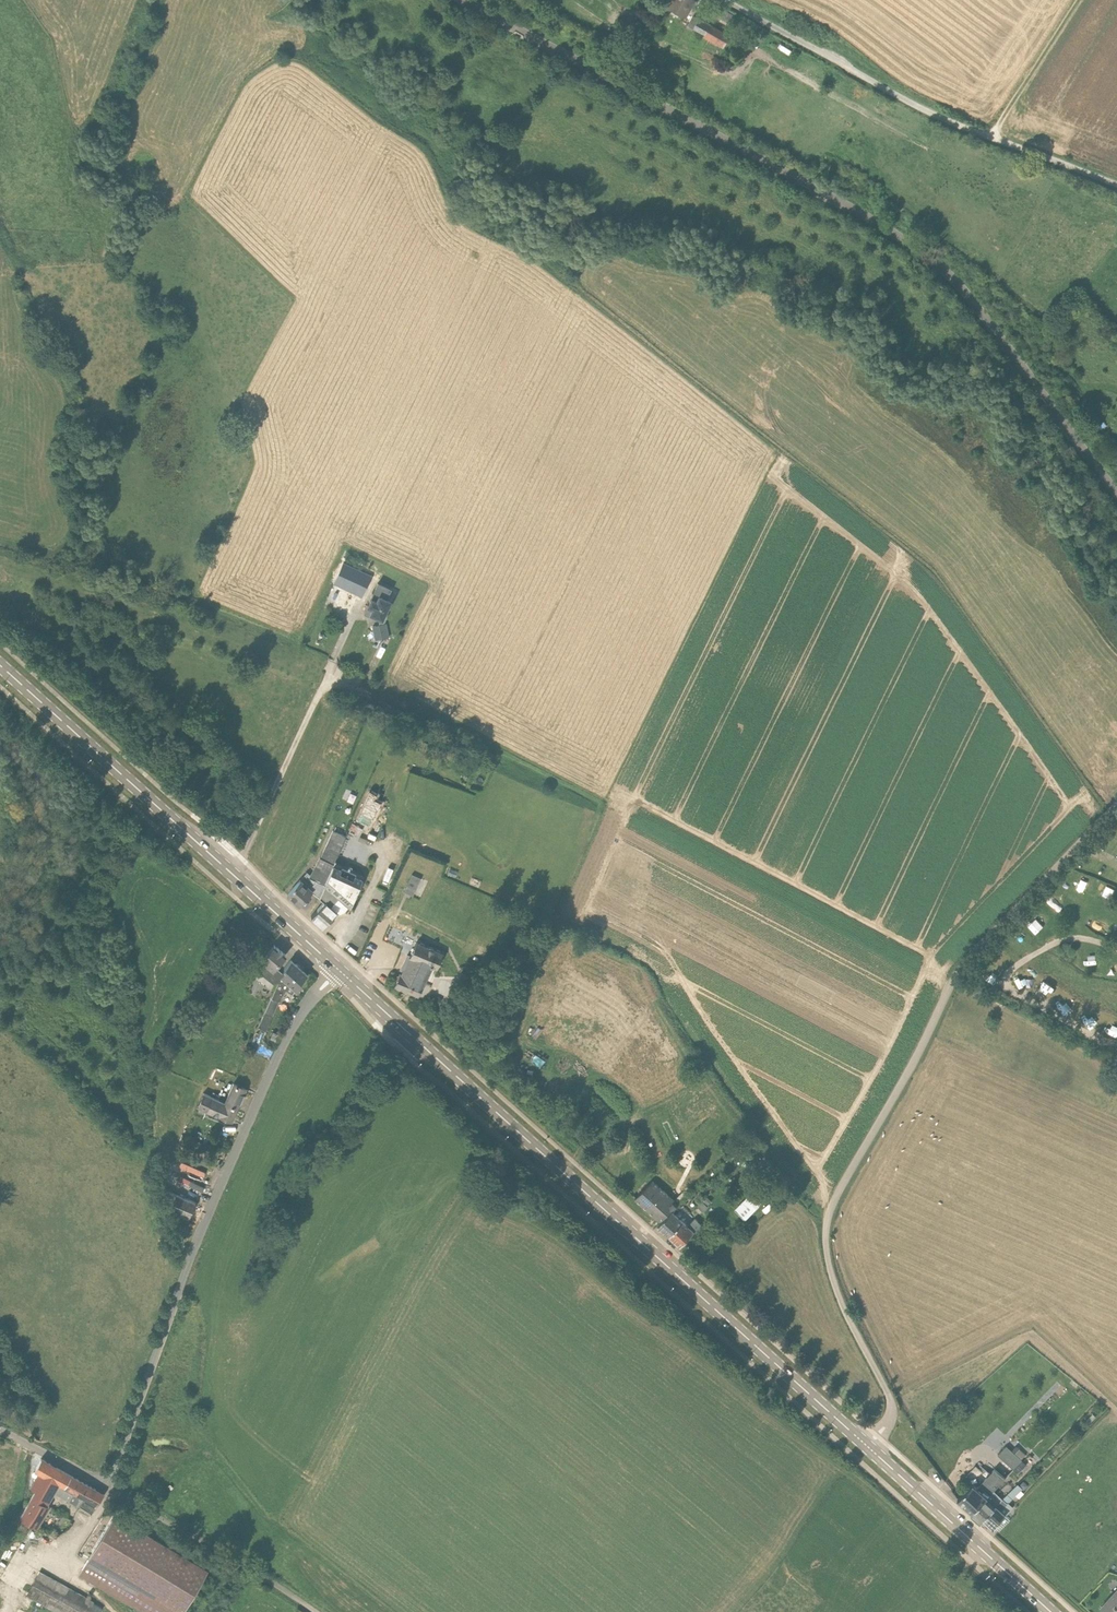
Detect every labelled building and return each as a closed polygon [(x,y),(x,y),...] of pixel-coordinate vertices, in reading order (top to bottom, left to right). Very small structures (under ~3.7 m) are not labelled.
[(688,10),(694,0),(671,0),(688,10)] [(723,0),(715,0),(712,5),(731,16),(736,7),(723,0)] [(705,30),(725,41),(732,29),(695,9),(689,21),(695,24),(696,22),(706,28),(705,30)] [(370,576),(342,563),(332,582),(360,596),(370,576)] [(384,616),(383,616),(390,600),(386,598),(390,589),(377,583),(370,598),(371,598),(368,605),(367,604),(364,611),(366,612),(365,614),(368,615),(369,613),(371,614),(371,613),(379,617),(379,618),(379,619),(380,620),(381,621),(382,621),(383,620),(384,620),(384,619),(384,618),(384,617),(384,616)] [(389,622),(374,625),(378,639),(392,636),(389,622)] [(388,736),(400,740),(404,730),(392,725),(388,736)] [(343,797),(354,802),(361,785),(351,781),(343,797)] [(381,802),(373,799),(376,794),(370,791),(356,820),(369,826),(381,802)] [(359,834),(363,829),(352,822),(349,828),(359,834)] [(312,891),(319,896),(325,883),(333,865),(346,835),(333,829),(320,856),(319,856),(306,883),(301,879),(295,886),(287,895),(299,905),(306,897),(312,891)] [(362,879),(333,865),(325,883),(338,895),(350,905),(362,879)] [(415,895),(423,877),(414,873),(406,891),(415,895)] [(1079,885),(1088,886),(1089,876),(1081,875),(1079,885)] [(338,895),(325,883),(319,896),(324,901),(311,916),(322,926),(337,910),(331,904),(338,895)] [(443,954),(426,946),(416,942),(412,952),(414,953),(412,956),(410,955),(410,956),(413,958),(405,976),(400,974),(395,985),(418,996),(431,967),(436,969),(443,954)] [(275,967),(278,963),(286,954),(274,944),(267,953),(261,960),(254,968),(257,970),(267,978),(275,985),(279,978),(281,973),(275,967)] [(270,997),(271,997),(279,1001),(286,991),(291,995),(296,989),(302,983),(300,981),(306,974),(291,959),(284,967),(286,969),(281,973),(279,978),(275,985),(270,997)] [(478,966),(466,961),(461,971),(472,978),(478,966)] [(279,1001),(271,997),(264,1012),(258,1027),(266,1030),(279,1001)] [(203,1092),(198,1106),(228,1119),(234,1106),(236,1107),(245,1088),(235,1084),(234,1083),(225,1102),(203,1092)] [(653,1178),(642,1190),(635,1198),(659,1221),(657,1223),(659,1224),(661,1222),(672,1210),(673,1210),(679,1204),(688,1194),(685,1192),(684,1193),(683,1191),(675,1200),(653,1178)] [(169,1209),(179,1214),(189,1218),(195,1202),(185,1198),(175,1193),(174,1196),(167,1193),(164,1198),(172,1201),(169,1209)] [(704,1211),(709,1206),(708,1205),(712,1201),(707,1196),(698,1206),(701,1209),(704,1211)] [(748,1197),(736,1209),(745,1218),(756,1207),(754,1206),(755,1204),(748,1197)] [(661,1222),(659,1224),(670,1234),(684,1220),(679,1215),(684,1209),(679,1204),(673,1210),(672,1210),(661,1222)] [(684,1220),(670,1234),(681,1245),(688,1237),(694,1231),(697,1234),(705,1225),(696,1217),(689,1224),(684,1220)] [(998,1454),(1014,1470),(1023,1461),(1021,1459),(1027,1454),(1017,1445),(1012,1450),(1007,1445),(998,1454)] [(60,1469),(41,1458),(35,1470),(38,1472),(30,1487),(35,1490),(21,1517),(38,1527),(50,1506),(46,1505),(58,1483),(53,1480),(60,1469)] [(1023,1461),(1014,1470),(1018,1474),(1027,1465),(1023,1461)] [(104,1494),(60,1469),(53,1480),(58,1483),(46,1505),(50,1506),(48,1504),(56,1489),(81,1504),(80,1506),(92,1514),(104,1494)] [(995,1489),(995,1490),(1006,1479),(996,1469),(980,1488),(973,1482),(957,1499),(972,1512),(995,1489)] [(1018,1484),(1003,1498),(981,1521),(984,1523),(987,1523),(988,1522),(993,1527),(1001,1519),(1014,1507),(1009,1501),(1022,1488),(1018,1484)] [(995,1489),(972,1512),(972,1513),(973,1512),(974,1514),(981,1521),(1003,1498),(995,1490),(995,1489)] [(202,1565),(115,1514),(109,1524),(79,1575),(143,1611),(183,1611),(209,1569),(202,1565)] [(57,1611),(101,1611),(103,1608),(94,1602),(94,1601),(39,1570),(26,1595),(57,1611)] [(1101,1607),(1107,1611),(1116,1611),(1116,1590),(1101,1607)]
